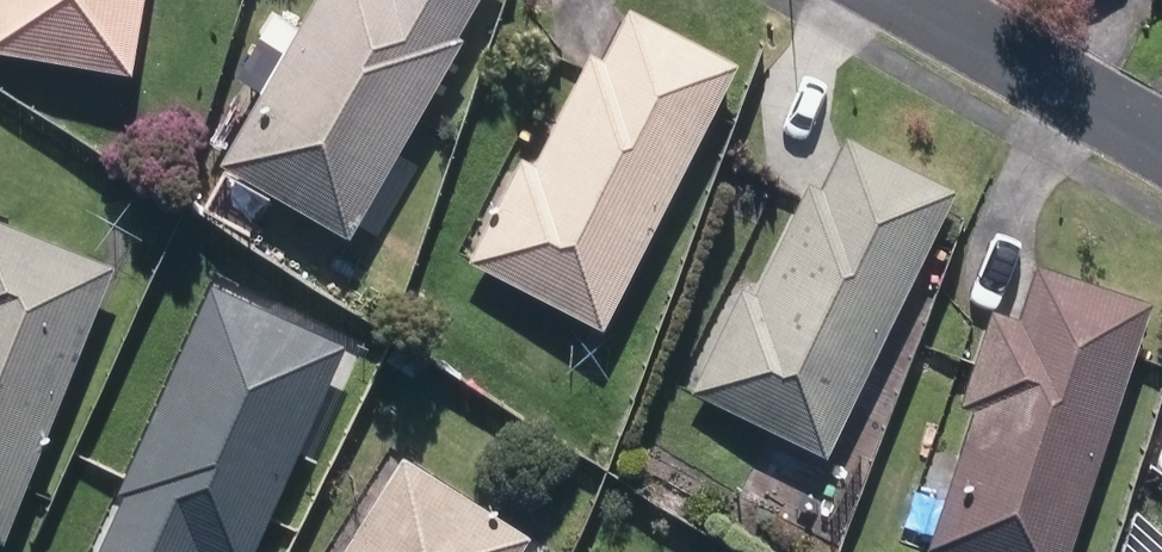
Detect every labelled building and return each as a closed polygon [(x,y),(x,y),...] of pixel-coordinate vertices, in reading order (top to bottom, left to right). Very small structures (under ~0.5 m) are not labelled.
[(121,78),(134,0),(0,0),(0,56),(121,78)] [(336,242),(453,43),(446,38),(469,0),(303,0),(206,168),(336,242)] [(457,264),(592,331),(727,66),(619,12),(594,61),(580,54),(524,165),(511,159),(457,264)] [(681,396),(816,460),(945,191),(837,138),(812,191),(801,185),(747,299),(731,291),(681,396)] [(103,268),(0,227),(0,525),(103,268)] [(1141,304),(1028,268),(1010,321),(983,312),(952,408),(964,412),(918,551),(1059,551),(1141,304)] [(336,346),(201,286),(107,494),(112,496),(87,551),(246,551),(336,346)] [(613,321),(645,334),(659,299),(626,286),(613,321)] [(518,540),(392,460),(335,551),(511,551),(518,540)]
